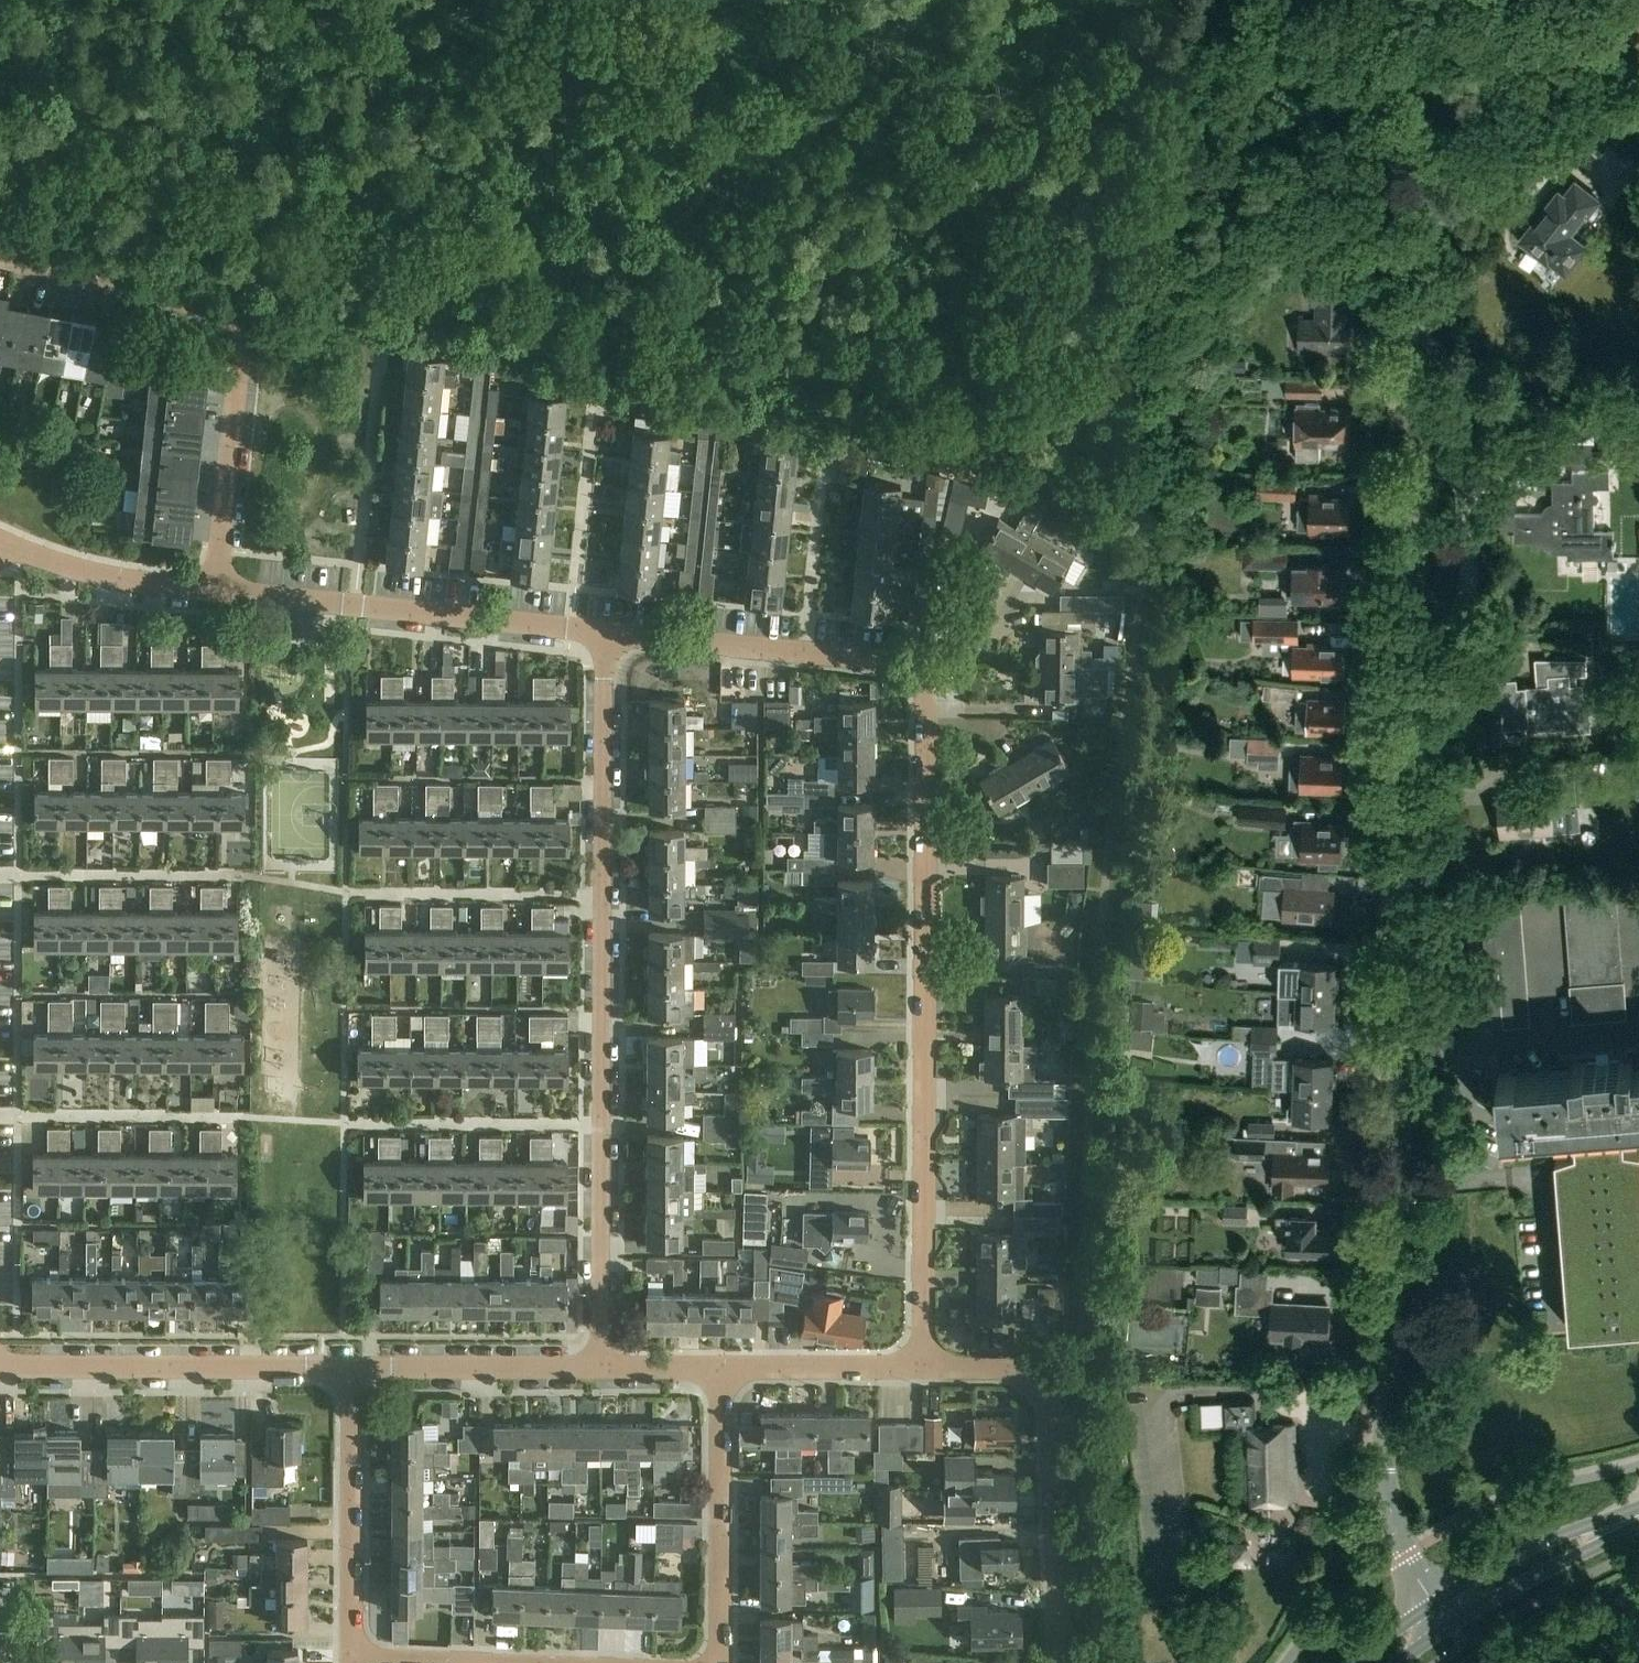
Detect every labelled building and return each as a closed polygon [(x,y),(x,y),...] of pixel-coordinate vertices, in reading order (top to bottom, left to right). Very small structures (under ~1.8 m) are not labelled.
[(1611,142),(1591,123),(1564,151),(1584,171),(1611,142)] [(1565,272),(1584,247),(1568,234),(1573,228),(1574,229),(1585,216),(1586,217),(1598,201),(1574,182),(1563,197),(1558,193),(1521,241),(1547,261),(1548,260),(1565,272)] [(1349,273),(1311,274),(1311,305),(1314,305),(1314,315),(1298,316),(1299,353),(1329,353),(1329,349),(1353,348),(1352,317),(1349,317),(1349,273)] [(9,290),(0,289),(0,335),(7,299),(8,299),(9,290)] [(18,360),(29,303),(8,299),(7,299),(0,335),(0,356),(18,360)] [(29,303),(18,360),(41,364),(51,307),(29,303)] [(62,368),(73,311),(51,307),(41,364),(62,368)] [(84,372),(95,316),(73,311),(62,368),(84,372)] [(107,376),(118,320),(95,316),(84,372),(107,376)] [(445,355),(409,351),(406,378),(442,382),(456,383),(457,372),(444,371),(445,355)] [(474,377),(484,378),(486,360),(476,359),(474,377)] [(208,380),(150,374),(148,396),(205,403),(208,380)] [(1286,377),(1263,377),(1262,387),(1269,388),(1269,394),(1321,396),(1321,380),(1286,379),(1286,377)] [(439,408),(442,382),(406,378),(403,405),(439,408)] [(566,394),(530,391),(528,418),(564,421),(566,394)] [(482,394),(472,393),(470,412),(480,413),(482,394)] [(499,396),(489,395),(487,413),(497,414),(499,396)] [(203,425),(205,403),(148,396),(146,419),(203,425)] [(1304,438),(1296,438),(1295,459),(1319,460),(1319,443),(1349,444),(1349,409),(1319,408),(1319,403),(1305,403),(1304,438)] [(403,405),(401,431),(437,435),(439,408),(403,405)] [(478,431),(480,413),(470,412),(468,430),(478,431)] [(485,431),(495,432),(497,414),(487,413),(485,431)] [(561,447),(564,421),(528,418),(525,444),(561,447)] [(203,425),(146,419),(143,441),(200,447),(203,425)] [(669,432),(633,429),(630,455),(666,459),(679,461),(681,449),(667,448),(669,432)] [(398,457),(434,461),(437,435),(401,431),(398,457)] [(696,453),(706,454),(708,437),(698,436),(696,453)] [(724,438),(715,437),(713,455),(722,456),(724,438)] [(198,470),(200,447),(143,441),(141,464),(198,470)] [(797,446),(760,442),(759,457),(750,457),(749,468),(757,469),(794,473),(797,446)] [(558,474),(561,447),(525,444),(518,443),(517,457),(523,458),(522,470),(558,474)] [(1552,461),(1596,461),(1596,444),(1552,444),(1552,461)] [(476,447),(467,446),(465,464),(474,465),(476,447)] [(493,449),(483,448),(481,466),(491,467),(493,449)] [(627,481),(663,485),(666,459),(630,455),(627,481)] [(431,487),(434,461),(398,457),(395,483),(431,487)] [(198,470),(141,464),(138,486),(196,492),(198,470)] [(463,482),(472,483),(474,465),(465,464),(463,482)] [(479,484),(489,485),(491,467),(481,466),(479,484)] [(794,473),(757,469),(755,495),(791,499),(794,473)] [(512,495),(519,496),(555,500),(558,474),(522,470),(520,484),(513,483),(512,495)] [(693,489),(703,490),(705,471),(694,470),(693,489)] [(1613,558),(1613,531),(1594,531),(1594,502),(1595,502),(1596,501),(1599,498),(1599,497),(1599,495),(1597,493),(1596,492),(1593,492),(1593,487),(1609,487),(1609,470),(1572,470),(1572,481),(1552,481),(1552,503),(1557,503),(1557,513),(1514,513),(1514,540),(1532,540),(1532,547),(1547,547),(1547,552),(1567,552),(1567,558),(1613,558)] [(721,473),(711,472),(709,490),(719,491),(721,473)] [(1297,477),(1239,475),(1239,494),(1257,495),(1257,498),(1296,499),(1297,477)] [(900,483),(864,480),(861,507),(897,510),(900,483)] [(661,512),(663,485),(627,481),(625,508),(661,512)] [(428,513),(430,499),(443,501),(444,488),(431,487),(395,483),(392,510),(428,513)] [(138,486),(136,508),(193,514),(196,492),(138,486)] [(703,490),(693,489),(691,506),(701,507),(703,490)] [(717,509),(719,491),(709,490),(707,508),(717,509)] [(1350,518),(1348,515),(1348,498),(1325,498),(1325,493),(1310,493),(1310,497),(1298,497),(1297,528),(1308,528),(1309,529),(1312,529),(1311,534),(1327,534),(1327,530),(1347,530),(1348,526),(1350,524),(1350,518)] [(791,499),(755,495),(752,521),(789,525),(791,499)] [(923,513),(933,514),(934,496),(925,495),(923,513)] [(516,523),(552,526),(555,500),(519,496),(516,523)] [(471,499),(461,498),(459,517),(469,518),(471,499)] [(487,501),(477,500),(475,518),(485,519),(487,501)] [(904,538),(906,525),(896,524),(897,510),(861,507),(858,533),(895,537),(904,538)] [(133,531),(191,537),(193,514),(136,508),(133,531)] [(622,534),(658,538),(661,512),(625,508),(622,534)] [(425,540),(428,513),(392,510),(389,536),(425,540)] [(933,514),(923,513),(921,532),(931,532),(933,514)] [(979,549),(1010,566),(1029,534),(1032,527),(1020,520),(1016,527),(998,516),(979,549)] [(467,536),(469,518),(459,517),(457,535),(467,536)] [(474,536),(484,537),(485,519),(475,518),(474,536)] [(789,525),(752,521),(743,520),(740,547),(750,548),(786,552),(789,525)] [(500,535),(499,547),(550,553),(552,526),(516,523),(515,537),(500,535)] [(687,541),(697,542),(699,524),(689,523),(687,541)] [(715,526),(705,525),(703,543),(713,544),(715,526)] [(1032,527),(1029,534),(1010,566),(1052,591),(1075,552),(1032,527)] [(895,537),(858,533),(856,559),(892,563),(895,537)] [(622,534),(619,561),(655,564),(658,538),(622,534)] [(386,563),(422,566),(425,540),(389,536),(386,563)] [(697,542),(687,541),(685,559),(695,560),(697,542)] [(449,569),(463,571),(466,544),(452,542),(449,569)] [(712,562),(713,544),(703,543),(702,561),(712,562)] [(470,572),(484,573),(487,546),(473,544),(470,572)] [(498,560),(512,561),(511,576),(547,580),(550,553),(499,547),(498,560)] [(786,552),(750,548),(747,574),(783,578),(786,552)] [(918,566),(927,567),(929,549),(919,548),(918,566)] [(1287,549),(1261,548),(1261,566),(1286,566),(1287,566),(1287,563),(1287,549)] [(853,586),(890,589),(892,563),(856,559),(853,586)] [(616,588),(653,591),(655,564),(619,561),(616,588)] [(1342,570),(1330,570),(1330,565),(1309,564),(1309,566),(1297,566),(1297,563),(1287,563),(1287,566),(1286,566),(1286,596),(1308,596),(1309,597),(1326,598),(1326,603),(1341,603),(1341,598),(1342,598),(1342,570)] [(925,585),(927,567),(918,566),(916,584),(925,585)] [(677,594),(691,596),(694,568),(680,567),(677,594)] [(698,596),(712,598),(714,571),(700,569),(698,596)] [(744,602),(781,605),(783,578),(747,574),(744,602)] [(1627,579),(1630,612),(1638,611),(1638,578),(1627,579)] [(851,613),(887,616),(890,589),(853,586),(851,613)] [(908,619),(922,620),(925,593),(910,591),(908,619)] [(1121,595),(1120,595),(1103,595),(1103,609),(1118,609),(1121,610),(1121,595)] [(111,607),(108,635),(135,638),(138,610),(111,607)] [(1081,610),(1080,620),(1095,621),(1095,610),(1081,610)] [(1299,619),(1254,618),(1253,640),(1298,641),(1299,619)] [(1178,625),(1176,638),(1188,640),(1189,627),(1178,625)] [(1040,648),(1035,654),(1035,663),(1040,663),(1078,664),(1092,664),(1092,647),(1083,647),(1083,642),(1078,642),(1078,629),(1041,628),(1041,647),(1040,647),(1040,648)] [(60,703),(60,668),(60,642),(50,642),(50,668),(35,667),(35,703),(60,703)] [(71,668),(71,642),(60,642),(60,668),(60,703),(86,703),(86,668),(71,668)] [(101,642),(101,668),(86,668),(86,703),(111,703),(111,642),(101,642)] [(111,703),(137,703),(137,668),(122,668),(122,642),(111,642),(111,703)] [(137,703),(162,703),(162,642),(151,642),(151,668),(137,668),(137,703)] [(162,703),(188,703),(188,668),(173,668),(173,642),(162,642),(162,703)] [(188,703),(213,703),(213,643),(202,643),(202,668),(188,668),(188,703)] [(223,668),(224,643),(213,643),(213,703),(239,703),(239,668),(223,668)] [(1346,647),(1327,646),(1327,643),(1307,643),(1307,646),(1296,646),(1295,674),(1307,674),(1307,675),(1345,676),(1345,672),(1348,670),(1348,662),(1345,660),(1346,647)] [(1503,705),(1505,727),(1528,726),(1528,730),(1567,727),(1567,731),(1590,729),(1587,698),(1583,698),(1582,685),(1570,686),(1570,676),(1587,674),(1586,659),(1535,659),(1535,660),(1537,660),(1540,688),(1527,689),(1527,687),(1516,688),(1515,679),(1496,681),(1498,706),(1503,705)] [(1092,664),(1078,664),(1040,663),(1040,699),(1077,699),(1077,680),(1097,681),(1097,690),(1108,690),(1109,665),(1092,665),(1092,664)] [(442,664),(442,675),(453,675),(453,664),(442,664)] [(721,666),(723,682),(735,680),(733,665),(721,666)] [(365,700),(365,736),(391,736),(391,674),(381,674),(381,700),(365,700)] [(391,736),(416,736),(417,700),(402,700),(402,674),(391,674),(391,736)] [(431,700),(417,700),(416,736),(442,736),(442,675),(431,675),(431,700)] [(442,736),(468,736),(468,700),(453,700),(453,675),(442,675),(442,736)] [(468,736),(493,736),(493,675),(482,675),(482,701),(468,700),(468,736)] [(519,701),(504,701),(504,675),(493,675),(493,736),(519,737),(519,701)] [(519,737),(544,737),(544,675),(533,675),(533,701),(519,701),(519,737)] [(570,701),(555,701),(555,675),(544,675),(544,737),(570,737),(570,701)] [(790,684),(790,699),(790,701),(802,701),(802,684),(790,684)] [(1300,688),(1264,685),(1263,698),(1299,701),(1300,688)] [(684,726),(684,709),(684,699),(684,694),(670,694),(670,699),(650,699),(649,726),(684,726)] [(732,699),(731,726),(745,726),(745,699),(732,699)] [(757,727),(757,699),(745,699),(745,726),(757,727)] [(764,699),(764,727),(777,727),(777,699),(764,699)] [(790,727),(790,699),(777,699),(777,727),(790,727)] [(827,727),(839,727),(873,727),(873,700),(839,700),(839,714),(815,714),(815,717),(815,727),(827,727)] [(1297,701),(1296,730),(1308,730),(1308,731),(1346,732),(1347,719),(1344,719),(1344,702),(1309,701),(1309,702),(1297,701)] [(815,727),(815,717),(800,716),(800,727),(814,727),(815,727)] [(684,726),(649,726),(649,753),(684,753),(684,726)] [(708,726),(695,726),(695,735),(708,735),(708,726)] [(814,727),(814,736),(827,736),(827,727),(815,727),(814,727)] [(839,727),(839,754),(873,754),(873,727),(839,727)] [(116,734),(116,743),(133,744),(133,734),(133,730),(119,730),(119,734),(116,734)] [(140,747),(161,747),(161,732),(140,732),(140,747)] [(1009,762),(1028,794),(1070,770),(1051,738),(1009,762)] [(1248,738),(1248,760),(1280,761),(1280,739),(1248,738)] [(684,753),(649,753),(649,779),(683,779),(684,753)] [(768,767),(781,767),(781,753),(768,753),(768,767)] [(839,767),(839,781),(873,781),(873,754),(839,754),(825,754),(825,767),(839,767)] [(61,780),(61,756),(49,756),(49,780),(61,780)] [(74,756),(61,756),(61,780),(74,780),(74,756)] [(101,756),(102,781),(114,781),(114,756),(101,756)] [(126,756),(114,756),(114,781),(126,781),(126,756)] [(166,781),(166,756),(140,756),(140,768),(154,769),(154,781),(166,781)] [(178,757),(166,756),(166,781),(178,781),(178,757)] [(207,757),(207,781),(219,781),(219,757),(207,757)] [(231,757),(219,757),(219,781),(231,781),(231,757)] [(1302,758),(1290,758),(1290,788),(1301,788),(1301,789),(1345,790),(1345,775),(1342,775),(1342,758),(1302,757),(1302,758)] [(979,780),(998,812),(1028,794),(1009,762),(979,780)] [(695,780),(708,780),(708,771),(695,771),(695,780)] [(834,792),(834,779),(805,779),(805,777),(789,776),(789,792),(794,792),(803,792),(834,792)] [(1548,794),(1498,798),(1502,835),(1579,829),(1574,778),(1547,780),(1548,794)] [(649,806),(683,806),(683,779),(649,779),(649,806)] [(49,791),(35,791),(35,823),(61,823),(61,791),(61,780),(49,780),(49,791)] [(102,791),(87,791),(87,823),(114,823),(114,791),(114,781),(102,781),(102,791)] [(140,791),(140,823),(166,823),(166,791),(166,781),(154,781),(154,791),(140,791)] [(374,783),(374,807),(385,807),(386,807),(386,783),(374,783)] [(398,807),(399,783),(386,783),(386,807),(398,807)] [(427,807),(439,807),(439,783),(427,783),(427,807)] [(451,783),(439,783),(439,807),(451,808),(451,783)] [(478,784),(479,808),(490,808),(491,808),(491,784),(478,784)] [(503,784),(491,784),(491,808),(503,808),(503,784)] [(531,784),(531,808),(543,808),(543,784),(531,784)] [(555,808),(555,784),(543,784),(543,808),(555,808)] [(61,823),(87,823),(87,791),(61,791),(61,823)] [(114,823),(140,823),(140,791),(114,791),(114,823)] [(192,791),(166,791),(166,823),(192,824),(192,791)] [(218,791),(192,791),(192,824),(218,824),(218,791)] [(244,791),(218,791),(218,824),(244,824),(244,791)] [(789,792),(767,792),(767,805),(781,805),(781,810),(803,810),(803,805),(834,805),(834,792),(803,792),(794,792),(789,792)] [(1237,823),(1286,827),(1288,805),(1239,800),(1237,823)] [(824,830),(824,831),(873,831),(873,804),(838,804),(838,818),(835,818),(833,816),(827,816),(825,818),(815,818),(815,830),(824,830)] [(705,805),(705,818),(736,818),(736,805),(705,805)] [(358,849),(384,849),(385,818),(385,807),(374,807),(374,818),(358,818),(358,849)] [(385,807),(385,818),(384,849),(411,849),(411,818),(398,818),(398,807),(386,807),(385,807)] [(411,849),(437,850),(437,818),(439,818),(439,807),(427,807),(427,818),(411,818),(411,849)] [(464,850),(490,850),(490,818),(490,808),(479,808),(479,818),(464,818),(464,850)] [(490,850),(517,850),(517,818),(503,818),(503,808),(491,808),(490,808),(490,818),(490,850)] [(437,850),(464,850),(464,818),(439,818),(437,818),(437,850)] [(517,850),(543,850),(543,818),(517,818),(517,850)] [(569,850),(569,818),(543,818),(543,850),(569,850)] [(705,831),(736,831),(736,818),(705,818),(705,831)] [(1303,822),(1303,825),(1293,825),(1292,853),(1302,853),(1302,856),(1319,857),(1319,867),(1338,867),(1338,857),(1340,858),(1340,854),(1343,854),(1343,841),(1340,841),(1341,826),(1319,825),(1319,823),(1303,822)] [(694,856),(694,857),(708,857),(708,844),(683,844),(683,829),(649,829),(649,856),(694,856)] [(873,858),(873,831),(824,831),(824,856),(788,856),(788,869),(803,869),(803,870),(833,870),(834,856),(838,856),(838,858),(873,858)] [(1084,885),(1084,847),(1070,847),(1070,843),(1059,843),(1059,848),(1054,848),(1054,861),(1048,861),(1048,885),(1084,885)] [(694,856),(649,856),(649,883),(683,883),(696,883),(696,865),(694,865),(694,857),(694,856)] [(694,865),(696,865),(716,865),(716,857),(708,857),(694,857),(694,865)] [(803,882),(833,882),(833,870),(803,870),(803,882)] [(1259,887),(1285,889),(1283,918),(1332,921),(1334,892),(1301,889),(1302,877),(1260,874),(1259,887)] [(980,894),(980,911),(985,911),(985,924),(1023,924),(1023,875),(985,875),(985,894),(980,894)] [(826,908),(838,908),(838,909),(872,909),(873,881),(838,881),(838,897),(813,897),(813,909),(826,909),(826,908)] [(696,883),(683,883),(649,883),(649,911),(683,911),(683,896),(695,896),(696,883)] [(34,946),(60,946),(60,885),(49,884),(49,910),(34,910),(34,946)] [(71,911),(71,885),(60,885),(60,946),(85,947),(85,911),(71,911)] [(85,947),(111,947),(111,885),(100,885),(99,911),(85,911),(85,947)] [(122,911),(122,885),(111,885),(111,947),(136,947),(136,911),(122,911)] [(150,885),(150,911),(136,911),(136,947),(161,947),(162,885),(150,885)] [(161,947),(187,947),(187,911),(172,911),(172,885),(162,885),(161,947)] [(187,947),(212,947),(213,885),(201,885),(201,911),(187,911),(187,947)] [(223,912),(223,886),(213,885),(212,947),(238,948),(238,912),(223,912)] [(1616,885),(1589,887),(1590,899),(1617,897),(1616,885)] [(1589,887),(1562,889),(1563,901),(1590,899),(1589,887)] [(1493,906),(1520,904),(1519,892),(1492,894),(1493,906)] [(1617,897),(1590,899),(1591,911),(1618,909),(1617,897)] [(1590,899),(1563,901),(1564,913),(1591,911),(1590,899)] [(705,908),(705,921),(736,922),(749,922),(757,922),(757,904),(736,904),(736,909),(705,908)] [(1520,904),(1493,906),(1493,908),(1481,909),(1482,919),(1494,918),(1521,916),(1520,904)] [(380,905),(380,931),(365,931),(365,966),(390,966),(390,905),(380,905)] [(390,966),(416,967),(416,931),(402,931),(402,905),(390,905),(390,966)] [(431,931),(416,931),(416,967),(441,967),(441,905),(431,905),(431,931)] [(441,967),(467,967),(467,931),(453,931),(453,905),(441,905),(441,967)] [(467,967),(492,967),(492,905),(481,905),(481,931),(467,931),(467,967)] [(492,967),(518,967),(518,931),(504,931),(504,905),(492,905),(492,967)] [(518,967),(543,967),(543,906),(533,906),(533,931),(518,931),(518,967)] [(554,906),(543,906),(543,967),(569,967),(569,931),(554,931),(554,906)] [(813,917),(826,917),(826,909),(813,909),(813,917)] [(837,935),(872,935),(872,909),(838,909),(837,935)] [(1618,909),(1591,911),(1592,922),(1619,920),(1618,909)] [(1591,911),(1564,913),(1565,924),(1592,922),(1591,911)] [(1494,918),(1482,919),(1483,931),(1522,928),(1521,916),(1494,918)] [(1619,920),(1592,922),(1593,934),(1619,932),(1619,920)] [(749,922),(736,922),(705,921),(705,935),(749,935),(749,922)] [(1592,922),(1565,924),(1566,936),(1593,934),(1592,922)] [(985,959),(1023,959),(1023,924),(985,924),(985,959)] [(1484,943),(1523,940),(1522,928),(1483,931),(1484,943)] [(694,933),(683,933),(684,932),(649,932),(649,959),(694,960),(694,933)] [(1619,932),(1593,934),(1594,946),(1620,944),(1619,932)] [(1593,934),(1566,936),(1567,948),(1594,946),(1593,934)] [(837,962),(872,962),(872,935),(837,935),(837,962)] [(1280,937),(1254,937),(1253,963),(1279,964),(1280,937)] [(1485,955),(1523,952),(1523,940),(1484,943),(1485,955)] [(1620,944),(1594,946),(1594,958),(1621,956),(1620,944)] [(1594,946),(1567,948),(1568,960),(1594,958),(1594,946)] [(1486,967),(1524,964),(1523,952),(1485,955),(1486,967)] [(1621,956),(1594,958),(1595,969),(1622,967),(1621,956)] [(1035,958),(1023,959),(1024,977),(1068,976),(1068,963),(1035,964),(1035,958)] [(1594,958),(1568,960),(1569,971),(1595,969),(1594,958)] [(649,959),(648,986),(683,986),(683,960),(694,960),(649,959)] [(694,960),(694,968),(720,969),(720,960),(694,960)] [(802,960),(802,974),(833,975),(833,961),(802,960)] [(1295,992),(1333,994),(1333,990),(1339,990),(1339,977),(1335,977),(1336,963),(1292,962),(1292,975),(1297,975),(1297,990),(1295,990),(1295,992)] [(1525,976),(1524,964),(1486,967),(1487,979),(1525,976)] [(1622,967),(1595,969),(1596,981),(1623,979),(1622,967)] [(1595,969),(1569,971),(1569,983),(1596,981),(1595,969)] [(806,991),(826,991),(826,975),(806,975),(806,991)] [(1068,990),(1068,976),(1053,976),(1053,990),(1068,990)] [(1525,976),(1487,979),(1488,990),(1526,988),(1525,976)] [(1596,981),(1569,983),(1572,1022),(1626,1018),(1623,979),(1596,981)] [(648,986),(648,1013),(694,1013),(694,986),(683,986),(648,986)] [(873,990),(873,988),(831,986),(830,1014),(838,1014),(838,1017),(855,1018),(855,1015),(872,1015),(872,1003),(876,1004),(877,990),(873,990)] [(1526,990),(1526,988),(1488,990),(1489,1002),(1527,1000),(1526,990)] [(1333,994),(1295,992),(1278,991),(1278,1021),(1289,1021),(1289,1023),(1333,1024),(1333,994)] [(1023,994),(985,994),(985,1043),(1023,1043),(1023,994)] [(33,1066),(59,1066),(60,1000),(48,1000),(48,1035),(33,1035),(33,1050),(33,1066)] [(59,1066),(86,1067),(86,1035),(72,1035),(72,1000),(60,1000),(59,1066)] [(86,1067),(112,1067),(112,1000),(101,1000),(100,1035),(86,1035),(86,1067)] [(97,1011),(97,1000),(87,1000),(88,1011),(97,1011)] [(125,1000),(112,1000),(112,1067),(138,1067),(138,1035),(124,1035),(125,1000)] [(138,1067),(165,1067),(165,1000),(153,1000),(153,1035),(138,1035),(138,1067)] [(177,1000),(165,1000),(165,1067),(191,1067),(191,1036),(177,1035),(177,1000)] [(1489,1014),(1528,1012),(1527,1000),(1489,1002),(1489,1014)] [(191,1067),(217,1067),(218,1001),(205,1001),(205,1036),(191,1036),(191,1067)] [(230,1001),(218,1001),(217,1067),(244,1068),(244,1036),(229,1036),(230,1001)] [(252,1001),(235,1001),(235,1014),(252,1014),(252,1001)] [(735,1012),(705,1012),(705,1025),(735,1025),(735,1012)] [(1502,1023),(1502,1026),(1529,1024),(1528,1012),(1489,1014),(1490,1024),(1502,1023)] [(372,1014),(372,1038),(384,1038),(384,1014),(372,1014)] [(396,1038),(396,1014),(384,1014),(384,1038),(396,1038)] [(437,1038),(437,1014),(425,1014),(425,1038),(437,1038)] [(449,1038),(449,1014),(437,1014),(437,1038),(449,1038)] [(477,1014),(477,1039),(489,1039),(489,1014),(477,1014)] [(501,1039),(501,1014),(489,1014),(489,1039),(501,1039)] [(529,1015),(529,1039),(541,1039),(541,1015),(529,1015)] [(553,1039),(553,1028),(568,1029),(568,1015),(541,1015),(541,1039),(542,1039),(553,1039)] [(791,1030),(802,1030),(824,1030),(824,1016),(791,1016),(791,1030)] [(878,1035),(878,1016),(857,1016),(857,1035),(878,1035)] [(735,1038),(735,1025),(705,1025),(705,1038),(735,1038)] [(1252,1025),(1251,1039),(1277,1040),(1278,1026),(1252,1025)] [(1037,1046),(1067,1047),(1067,1028),(1038,1027),(1037,1046)] [(1123,1027),(1122,1044),(1151,1047),(1153,1030),(1123,1027)] [(802,1030),(802,1043),(832,1043),(832,1030),(824,1030),(802,1030)] [(682,1063),(693,1063),(695,1063),(695,1036),(648,1036),(648,1063),(682,1063)] [(358,1081),(384,1081),(384,1049),(384,1038),(372,1038),(372,1049),(358,1049),(358,1081)] [(384,1081),(410,1081),(410,1049),(396,1049),(396,1038),(384,1038),(384,1049),(384,1081)] [(425,1049),(410,1049),(410,1081),(437,1081),(437,1049),(437,1038),(425,1038),(425,1049)] [(553,1039),(542,1039),(542,1050),(542,1081),(568,1081),(568,1050),(553,1050),(553,1039)] [(1277,1040),(1251,1039),(1251,1052),(1277,1053),(1277,1040)] [(1023,1078),(1023,1043),(985,1043),(985,1078),(1023,1078)] [(463,1081),(463,1049),(437,1049),(437,1081),(463,1081)] [(463,1081),(489,1081),(489,1049),(463,1049),(463,1081)] [(515,1081),(516,1050),(489,1049),(489,1081),(515,1081)] [(837,1049),(837,1076),(872,1076),(872,1049),(837,1049)] [(515,1081),(542,1081),(542,1050),(516,1050),(515,1081)] [(1293,1087),(1293,1088),(1330,1089),(1331,1086),(1335,1086),(1335,1073),(1331,1073),(1332,1059),(1274,1057),(1273,1086),(1293,1087)] [(1555,1154),(1570,1330),(1638,1325),(1638,1146),(1624,1143),(1622,1117),(1638,1115),(1638,1065),(1632,1065),(1632,1058),(1572,1063),(1572,1070),(1516,1075),(1516,1072),(1496,1074),(1501,1127),(1573,1121),(1575,1147),(1555,1154)] [(682,1063),(648,1063),(648,1089),(682,1090),(682,1063)] [(706,1072),(706,1063),(695,1063),(693,1063),(693,1072),(706,1072)] [(825,1076),(802,1076),(802,1089),(836,1089),(836,1103),(872,1103),(872,1076),(837,1076),(825,1076)] [(1055,1078),(1022,1078),(1022,1097),(1055,1096),(1055,1078)] [(1292,1106),(1287,1105),(1286,1118),(1330,1120),(1330,1089),(1293,1088),(1292,1106)] [(696,1090),(682,1090),(648,1089),(648,1117),(682,1117),(682,1101),(696,1101),(696,1090)] [(704,1126),(734,1127),(743,1127),(743,1120),(740,1120),(741,1092),(725,1092),(725,1113),(704,1113),(704,1126)] [(1069,1097),(1016,1097),(1016,1114),(1016,1115),(1025,1115),(1069,1116),(1069,1097)] [(832,1121),(832,1108),(801,1108),(801,1121),(832,1121)] [(1016,1114),(978,1113),(978,1163),(1015,1163),(1024,1163),(1025,1163),(1025,1115),(1016,1115),(1016,1114)] [(1234,1135),(1264,1137),(1264,1136),(1273,1136),(1273,1123),(1247,1122),(1246,1129),(1242,1129),(1242,1135),(1234,1135)] [(833,1165),(868,1166),(868,1162),(871,1160),(871,1152),(869,1149),(869,1137),(854,1136),(854,1125),(834,1124),(834,1139),(825,1139),(824,1157),(833,1157),(833,1165)] [(1638,1139),(1638,1125),(1630,1124),(1630,1139),(1638,1139)] [(742,1145),(743,1127),(734,1127),(704,1126),(704,1139),(725,1140),(725,1145),(742,1145)] [(32,1190),(58,1190),(58,1128),(48,1128),(48,1154),(32,1154),(32,1190)] [(58,1190),(83,1190),(84,1154),(69,1154),(69,1128),(58,1128),(58,1190)] [(83,1190),(109,1190),(109,1128),(98,1128),(98,1154),(84,1154),(83,1190)] [(109,1190),(135,1191),(135,1154),(120,1154),(120,1128),(109,1128),(109,1190)] [(135,1191),(160,1191),(161,1128),(149,1128),(149,1155),(135,1154),(135,1191)] [(170,1155),(170,1128),(161,1128),(160,1191),(186,1191),(186,1155),(170,1155)] [(186,1191),(211,1191),(212,1128),(200,1128),(200,1155),(186,1155),(186,1191)] [(237,1155),(221,1155),(222,1128),(212,1128),(211,1191),(237,1191),(237,1155)] [(1143,1131),(1114,1131),(1113,1151),(1123,1152),(1123,1147),(1143,1147),(1143,1131)] [(648,1135),(648,1162),(682,1163),(682,1161),(682,1135),(648,1135)] [(772,1164),(765,1163),(766,1136),(749,1135),(748,1164),(744,1164),(743,1174),(747,1174),(747,1180),(771,1181),(772,1164)] [(1233,1157),(1236,1157),(1263,1158),(1264,1137),(1234,1135),(1233,1157)] [(379,1162),(364,1162),(364,1198),(389,1198),(390,1136),(379,1136),(379,1162)] [(389,1198),(415,1198),(415,1162),(401,1162),(401,1136),(390,1136),(389,1198)] [(430,1162),(415,1162),(415,1198),(440,1198),(440,1136),(430,1136),(430,1162)] [(440,1198),(466,1198),(466,1163),(452,1163),(452,1136),(440,1136),(440,1198)] [(466,1198),(491,1198),(491,1136),(481,1136),(480,1163),(466,1163),(466,1198)] [(502,1163),(502,1136),(491,1136),(491,1198),(516,1199),(517,1163),(502,1163)] [(516,1199),(542,1199),(542,1137),(531,1137),(531,1163),(517,1163),(516,1199)] [(567,1199),(567,1163),(553,1163),(553,1137),(542,1137),(542,1199),(567,1199)] [(1292,1181),(1327,1182),(1327,1180),(1332,1178),(1332,1169),(1328,1167),(1328,1153),(1273,1151),(1272,1189),(1292,1189),(1292,1181)] [(682,1163),(648,1162),(648,1189),(682,1189),(694,1189),(694,1171),(693,1171),(693,1163),(694,1163),(694,1161),(682,1161),(682,1163)] [(978,1163),(978,1198),(1016,1198),(1024,1198),(1024,1163),(1015,1163),(978,1163)] [(694,1189),(682,1189),(648,1189),(648,1215),(681,1215),(733,1216),(734,1208),(694,1207),(694,1189)] [(1016,1198),(1016,1216),(1065,1216),(1065,1201),(1034,1202),(1034,1198),(1024,1198),(1016,1198)] [(1247,1206),(1224,1205),(1224,1221),(1246,1222),(1247,1206)] [(156,1220),(156,1213),(142,1213),(142,1208),(137,1208),(137,1220),(156,1220)] [(235,1223),(241,1223),(247,1223),(247,1209),(235,1209),(235,1223)] [(850,1242),(851,1239),(867,1239),(867,1212),(834,1211),(834,1213),(805,1212),(804,1244),(819,1245),(826,1251),(834,1242),(850,1242)] [(647,1242),(681,1242),(681,1215),(648,1215),(647,1242)] [(1065,1231),(1065,1216),(1016,1216),(1016,1233),(1023,1233),(1024,1233),(1024,1229),(1045,1229),(1045,1231),(1065,1231)] [(1319,1252),(1320,1252),(1324,1252),(1326,1251),(1327,1250),(1329,1249),(1329,1246),(1329,1244),(1329,1241),(1327,1240),(1328,1229),(1313,1229),(1314,1217),(1275,1216),(1275,1232),(1287,1232),(1286,1250),(1317,1251),(1319,1252)] [(241,1251),(255,1251),(255,1223),(247,1223),(241,1223),(241,1251)] [(60,1230),(33,1229),(33,1243),(60,1243),(60,1230)] [(385,1230),(373,1230),(372,1257),(385,1257),(385,1230)] [(1023,1251),(1023,1233),(1016,1233),(978,1233),(978,1269),(1015,1269),(1015,1267),(1027,1267),(1027,1251),(1023,1251)] [(566,1251),(566,1238),(540,1238),(540,1251),(566,1251)] [(703,1238),(703,1251),(734,1252),(734,1239),(703,1238)] [(113,1278),(98,1278),(97,1240),(86,1240),(87,1278),(86,1278),(86,1311),(113,1312),(113,1278)] [(475,1241),(475,1280),(461,1280),(461,1312),(487,1313),(487,1280),(487,1241),(475,1241)] [(770,1262),(806,1267),(808,1249),(773,1244),(770,1262)] [(767,1247),(754,1247),(755,1279),(768,1278),(767,1247)] [(152,1266),(165,1266),(165,1253),(151,1253),(151,1249),(139,1249),(139,1278),(139,1312),(165,1312),(165,1279),(152,1278),(152,1266)] [(192,1312),(192,1279),(192,1264),(177,1264),(177,1249),(166,1249),(166,1253),(165,1253),(165,1266),(166,1266),(166,1279),(165,1279),(165,1312),(192,1312)] [(423,1279),(408,1279),(408,1312),(434,1312),(434,1280),(434,1249),(423,1249),(423,1279)] [(487,1313),(513,1313),(513,1280),(513,1249),(501,1249),(501,1280),(487,1280),(487,1313)] [(61,1268),(70,1268),(70,1252),(61,1251),(61,1268)] [(192,1312),(218,1312),(218,1279),(202,1279),(202,1253),(193,1253),(193,1264),(192,1264),(192,1279),(192,1312)] [(112,1254),(112,1267),(121,1267),(121,1254),(112,1254)] [(531,1254),(531,1268),(539,1267),(540,1254),(531,1254)] [(539,1267),(539,1280),(539,1313),(567,1313),(567,1280),(553,1280),(553,1263),(541,1263),(541,1254),(540,1254),(539,1267)] [(453,1268),(462,1268),(462,1255),(453,1255),(453,1268)] [(647,1258),(647,1271),(674,1271),(674,1258),(647,1258)] [(683,1283),(683,1258),(674,1258),(674,1271),(674,1283),(683,1283)] [(715,1282),(715,1294),(700,1294),(700,1328),(726,1329),(727,1259),(719,1258),(718,1282),(715,1282)] [(737,1259),(727,1259),(726,1329),(753,1329),(754,1294),(738,1294),(738,1272),(737,1272),(737,1259)] [(805,1270),(770,1264),(770,1296),(798,1301),(798,1306),(806,1307),(802,1334),(824,1338),(824,1341),(844,1344),(844,1341),(859,1344),(861,1332),(865,1330),(866,1322),(864,1319),(864,1316),(840,1312),(842,1297),(840,1296),(840,1292),(828,1290),(827,1294),(814,1292),(814,1293),(802,1291),(805,1270)] [(408,1312),(408,1279),(408,1266),(397,1266),(396,1279),(381,1279),(381,1312),(408,1312)] [(218,1267),(218,1279),(218,1312),(245,1312),(245,1279),(231,1279),(231,1267),(218,1267)] [(51,1268),(51,1278),(33,1278),(33,1291),(28,1291),(28,1308),(33,1308),(33,1311),(36,1311),(36,1316),(50,1316),(50,1311),(60,1311),(60,1278),(60,1268),(51,1268)] [(1015,1318),(1015,1269),(978,1269),(978,1318),(1015,1318)] [(86,1278),(60,1278),(60,1311),(86,1311),(86,1278)] [(113,1312),(139,1312),(139,1278),(113,1278),(113,1312)] [(461,1280),(434,1280),(434,1312),(461,1312),(461,1280)] [(539,1313),(539,1280),(513,1280),(513,1313),(539,1313)] [(1197,1285),(1196,1302),(1220,1304),(1221,1287),(1197,1285)] [(1265,1286),(1238,1285),(1237,1302),(1247,1303),(1246,1310),(1273,1311),(1272,1336),(1301,1338),(1301,1353),(1326,1354),(1327,1339),(1324,1339),(1325,1305),(1265,1303),(1265,1286)] [(647,1294),(647,1328),(674,1328),(674,1294),(647,1294)] [(674,1328),(700,1328),(700,1294),(674,1294),(674,1328)] [(784,1308),(784,1316),(770,1316),(770,1325),(791,1325),(791,1308),(784,1308)] [(1241,1501),(1243,1501),(1242,1508),(1249,1508),(1249,1501),(1294,1500),(1294,1424),(1254,1425),(1252,1399),(1224,1401),(1225,1426),(1238,1426),(1241,1501)] [(455,1400),(443,1400),(443,1416),(455,1416),(455,1400)] [(762,1414),(761,1414),(761,1443),(776,1443),(789,1443),(789,1414),(774,1414),(774,1408),(762,1408),(762,1414)] [(802,1443),(815,1443),(815,1414),(789,1414),(789,1443),(802,1443)] [(815,1443),(842,1443),(842,1414),(815,1414),(815,1443)] [(842,1414),(842,1443),(869,1443),(869,1414),(842,1414)] [(942,1449),(943,1416),(926,1416),(925,1449),(942,1449)] [(977,1447),(994,1447),(994,1445),(1012,1445),(1012,1417),(977,1417),(977,1418),(968,1418),(968,1444),(977,1444),(977,1447)] [(253,1455),(253,1485),(284,1485),(284,1457),(300,1457),(300,1424),(267,1424),(267,1455),(253,1455)] [(880,1424),(880,1449),(894,1449),(894,1424),(880,1424)] [(908,1449),(908,1424),(894,1424),(894,1449),(908,1449)] [(924,1449),(924,1424),(908,1424),(908,1449),(924,1449)] [(423,1452),(434,1452),(447,1452),(447,1439),(423,1439),(423,1425),(393,1425),(393,1452),(423,1452)] [(480,1451),(480,1425),(464,1425),(464,1437),(459,1437),(459,1451),(480,1451)] [(495,1425),(495,1455),(522,1455),(522,1425),(495,1425)] [(548,1425),(522,1425),(522,1455),(522,1466),(534,1466),(534,1455),(548,1455),(548,1425)] [(555,1455),(562,1466),(575,1466),(574,1455),(574,1425),(548,1425),(548,1455),(555,1455)] [(600,1425),(574,1425),(574,1455),(575,1466),(587,1466),(587,1455),(601,1455),(600,1425)] [(614,1455),(614,1482),(627,1482),(627,1425),(600,1425),(601,1455),(614,1455)] [(641,1482),(641,1455),(653,1455),(653,1425),(627,1425),(627,1482),(641,1482)] [(681,1455),(681,1425),(653,1425),(653,1455),(654,1480),(667,1480),(667,1467),(673,1467),(679,1460),(680,1455),(681,1455)] [(1,1515),(2,1496),(16,1497),(16,1477),(47,1477),(47,1432),(14,1431),(14,1458),(1,1458),(1,1515)] [(80,1478),(80,1495),(94,1496),(95,1458),(81,1458),(81,1432),(47,1432),(47,1477),(80,1478)] [(109,1496),(109,1477),(141,1477),(141,1432),(108,1432),(107,1459),(95,1458),(94,1496),(109,1496)] [(173,1478),(173,1495),(187,1495),(187,1458),(174,1458),(174,1433),(141,1432),(141,1477),(173,1478)] [(201,1496),(202,1477),(234,1478),(235,1433),(200,1432),(200,1459),(187,1458),(187,1495),(201,1496)] [(789,1443),(776,1443),(776,1471),(789,1471),(789,1443)] [(802,1443),(789,1443),(789,1471),(802,1471),(802,1443)] [(423,1452),(393,1452),(393,1478),(423,1478),(423,1464),(434,1464),(434,1452),(423,1452)] [(450,1452),(447,1452),(434,1452),(434,1464),(450,1464),(451,1452),(450,1452)] [(1015,1475),(993,1475),(993,1470),(978,1470),(978,1454),(946,1454),(946,1489),(1014,1490),(1015,1475)] [(829,1471),(842,1471),(842,1455),(829,1455),(829,1471)] [(842,1455),(842,1471),(854,1471),(854,1455),(842,1455)] [(509,1466),(509,1482),(522,1482),(522,1466),(509,1466)] [(534,1466),(522,1466),(522,1482),(534,1482),(534,1466)] [(562,1466),(562,1482),(575,1482),(575,1466),(562,1466)] [(587,1482),(587,1466),(575,1466),(575,1482),(587,1482)] [(840,1474),(802,1475),(802,1489),(840,1489),(840,1474)] [(423,1478),(393,1478),(393,1505),(422,1505),(423,1478)] [(902,1486),(879,1485),(879,1521),(902,1521),(902,1486)] [(1014,1506),(1014,1490),(946,1489),(946,1508),(973,1508),(973,1509),(993,1509),(993,1506),(1014,1506)] [(433,1492),(433,1505),(459,1505),(459,1492),(433,1492)] [(549,1516),(566,1516),(566,1504),(558,1504),(558,1495),(549,1495),(549,1516)] [(761,1522),(798,1522),(818,1522),(818,1508),(798,1508),(798,1495),(761,1495),(761,1522)] [(1292,1500),(1270,1502),(1272,1524),(1293,1522),(1292,1500)] [(683,1516),(683,1502),(655,1501),(655,1515),(683,1516)] [(253,1506),(253,1522),(290,1522),(290,1504),(267,1504),(267,1506),(253,1506)] [(422,1505),(393,1505),(393,1531),(422,1531),(422,1517),(433,1517),(433,1505),(422,1505)] [(462,1505),(459,1505),(433,1505),(433,1517),(462,1517),(462,1505)] [(494,1520),(480,1519),(480,1547),(494,1547),(494,1520)] [(565,1521),(550,1521),(550,1531),(565,1531),(565,1521)] [(818,1535),(818,1522),(798,1522),(761,1522),(761,1549),(791,1549),(791,1535),(818,1535)] [(682,1523),(656,1523),(656,1537),(682,1537),(682,1523)] [(882,1580),(902,1580),(902,1525),(882,1525),(882,1580)] [(206,1526),(206,1541),(236,1540),(236,1526),(206,1526)] [(510,1538),(523,1538),(524,1528),(510,1528),(510,1538)] [(422,1531),(393,1531),(393,1558),(435,1558),(435,1544),(435,1531),(422,1531)] [(1017,1539),(1000,1540),(1000,1534),(959,1536),(961,1576),(984,1575),(984,1566),(1018,1565),(1017,1539)] [(250,1554),(250,1568),(263,1568),(308,1568),(308,1540),(278,1540),(278,1554),(267,1554),(250,1554)] [(472,1558),(473,1540),(464,1540),(464,1544),(449,1544),(449,1558),(457,1558),(472,1558)] [(435,1544),(435,1558),(449,1558),(449,1544),(435,1544)] [(652,1624),(654,1578),(648,1578),(645,1575),(642,1574),(643,1549),(628,1548),(628,1562),(626,1623),(652,1624)] [(791,1562),(791,1549),(761,1549),(761,1575),(791,1575),(802,1575),(818,1575),(818,1562),(791,1562)] [(575,1552),(575,1561),(588,1562),(588,1553),(575,1552)] [(93,1555),(76,1555),(76,1571),(93,1571),(93,1555)] [(435,1558),(393,1558),(393,1584),(435,1584),(435,1571),(435,1558)] [(435,1571),(457,1571),(457,1558),(449,1558),(435,1558),(435,1571)] [(494,1618),(520,1619),(522,1559),(510,1559),(509,1586),(495,1585),(494,1618)] [(520,1619),(546,1620),(548,1587),(534,1587),(535,1560),(522,1559),(520,1619)] [(123,1571),(141,1571),(141,1560),(132,1560),(132,1562),(123,1562),(123,1571)] [(546,1620),(573,1621),(575,1561),(567,1561),(563,1561),(562,1588),(548,1587),(546,1620)] [(588,1562),(575,1561),(573,1621),(599,1622),(601,1589),(601,1576),(587,1575),(588,1562)] [(616,1562),(615,1579),(614,1590),(601,1589),(599,1622),(626,1623),(628,1562),(616,1562)] [(263,1586),(250,1586),(250,1595),(267,1595),(278,1595),(308,1595),(308,1568),(263,1568),(263,1586)] [(818,1575),(802,1575),(791,1575),(761,1575),(761,1602),(791,1602),(791,1600),(806,1600),(806,1588),(818,1588),(818,1575)] [(849,1575),(849,1606),(874,1606),(874,1575),(849,1575)] [(79,1578),(52,1578),(52,1587),(79,1587),(79,1578)] [(103,1589),(103,1578),(79,1578),(79,1587),(79,1589),(103,1589)] [(142,1591),(142,1578),(129,1578),(129,1591),(142,1591)] [(192,1578),(172,1578),(172,1591),(205,1591),(205,1578),(192,1578)] [(681,1579),(654,1578),(652,1624),(680,1625),(680,1607),(687,1608),(687,1592),(681,1592),(681,1579)] [(435,1584),(393,1584),(392,1611),(422,1611),(422,1597),(453,1597),(453,1584),(448,1584),(435,1584)] [(453,1611),(474,1611),(474,1584),(453,1584),(453,1597),(453,1611)] [(941,1585),(894,1586),(895,1622),(916,1621),(916,1614),(942,1613),(941,1585)] [(250,1605),(267,1605),(267,1595),(250,1595),(250,1605)] [(278,1623),(308,1623),(308,1595),(278,1595),(278,1623)] [(1003,1643),(1003,1639),(1021,1638),(1020,1613),(1008,1613),(1008,1609),(974,1609),(974,1605),(958,1605),(958,1624),(972,1624),(972,1644),(1003,1643)] [(818,1634),(803,1634),(803,1619),(761,1619),(761,1646),(791,1646),(802,1646),(818,1646),(818,1634)] [(78,1635),(52,1635),(52,1627),(36,1627),(36,1658),(52,1658),(52,1662),(78,1662),(78,1635)] [(121,1659),(121,1627),(105,1627),(105,1635),(78,1635),(78,1662),(105,1662),(105,1659),(121,1659)] [(121,1627),(121,1659),(136,1659),(136,1662),(163,1662),(163,1635),(137,1635),(137,1627),(121,1627)] [(163,1635),(163,1662),(189,1662),(189,1659),(205,1659),(205,1628),(189,1627),(189,1636),(163,1635)] [(226,1655),(242,1655),(242,1640),(210,1640),(210,1662),(226,1662),(226,1655)] [(791,1646),(761,1646),(761,1662),(791,1662),(791,1646)] [(802,1659),(818,1659),(818,1646),(802,1646),(802,1659)] [(299,1650),(269,1650),(268,1662),(299,1662),(299,1650)]
